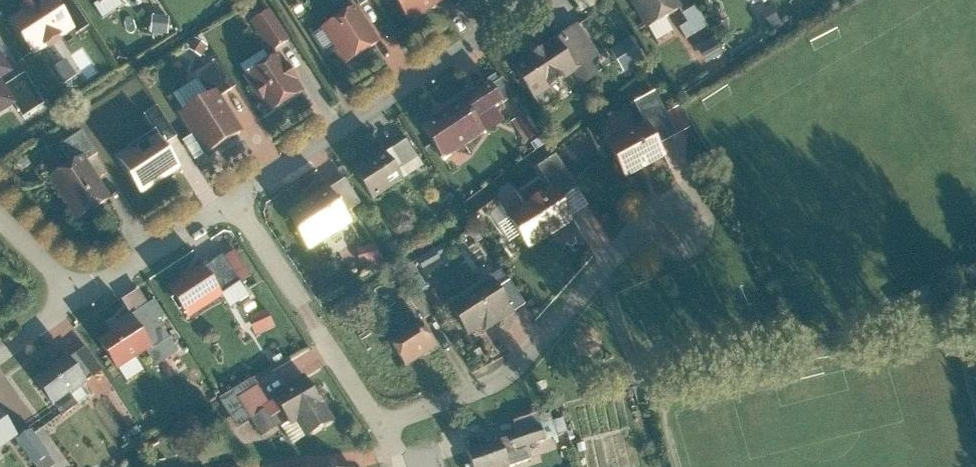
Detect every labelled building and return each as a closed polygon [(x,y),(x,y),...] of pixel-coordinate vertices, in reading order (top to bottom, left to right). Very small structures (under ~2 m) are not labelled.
[(13,16),(39,55),(85,25),(69,0),(36,0),(13,16)] [(442,0),(395,0),(412,25),(444,3),(442,0)] [(649,32),(686,10),(680,0),(631,0),(649,32)] [(273,52),(293,38),(270,3),(250,16),(273,52)] [(685,12),(690,22),(682,26),(688,38),(711,26),(700,4),(685,12)] [(773,30),(784,24),(775,7),(764,12),(773,30)] [(355,9),(324,28),(349,67),(379,48),(355,9)] [(565,36),(516,68),(538,102),(587,69),(565,36)] [(718,36),(700,44),(707,61),(725,54),(718,36)] [(615,46),(622,68),(644,60),(637,38),(615,46)] [(273,112),(303,92),(277,54),(248,73),(273,112)] [(18,90),(0,66),(0,103),(18,90)] [(216,91),(180,113),(206,156),(242,134),(216,91)] [(485,134),(463,104),(424,134),(447,163),(485,134)] [(144,115),(155,131),(164,145),(177,137),(158,106),(144,115)] [(647,123),(607,145),(628,183),(668,161),(647,123)] [(141,196),(180,169),(164,145),(155,131),(130,148),(133,154),(119,163),(141,196)] [(406,181),(389,155),(359,175),(376,201),(406,181)] [(86,158),(50,179),(76,222),(112,200),(86,158)] [(574,222),(552,187),(510,213),(533,248),(574,222)] [(350,226),(329,192),(291,216),(312,250),(350,226)] [(379,244),(360,247),(362,262),(381,260),(379,244)] [(205,267),(170,291),(190,319),(225,294),(205,267)] [(514,310),(493,277),(451,303),(473,337),(514,310)] [(270,307),(250,317),(258,334),(278,325),(270,307)] [(121,369),(152,344),(130,316),(99,341),(121,369)] [(438,348),(421,321),(391,341),(408,367),(438,348)] [(83,387),(63,360),(33,382),(52,409),(83,387)] [(308,438),(332,423),(305,379),(273,398),(276,402),(283,413),(291,426),(298,422),(308,438)] [(283,413),(276,402),(269,406),(259,389),(241,400),(235,390),(223,397),(223,405),(238,429),(252,421),(260,433),(271,426),(268,422),(283,413)] [(13,444),(0,424),(0,453),(13,444)] [(19,439),(39,466),(51,466),(58,462),(34,429),(19,439)] [(502,440),(467,452),(472,466),(511,466),(512,466),(502,440)]
